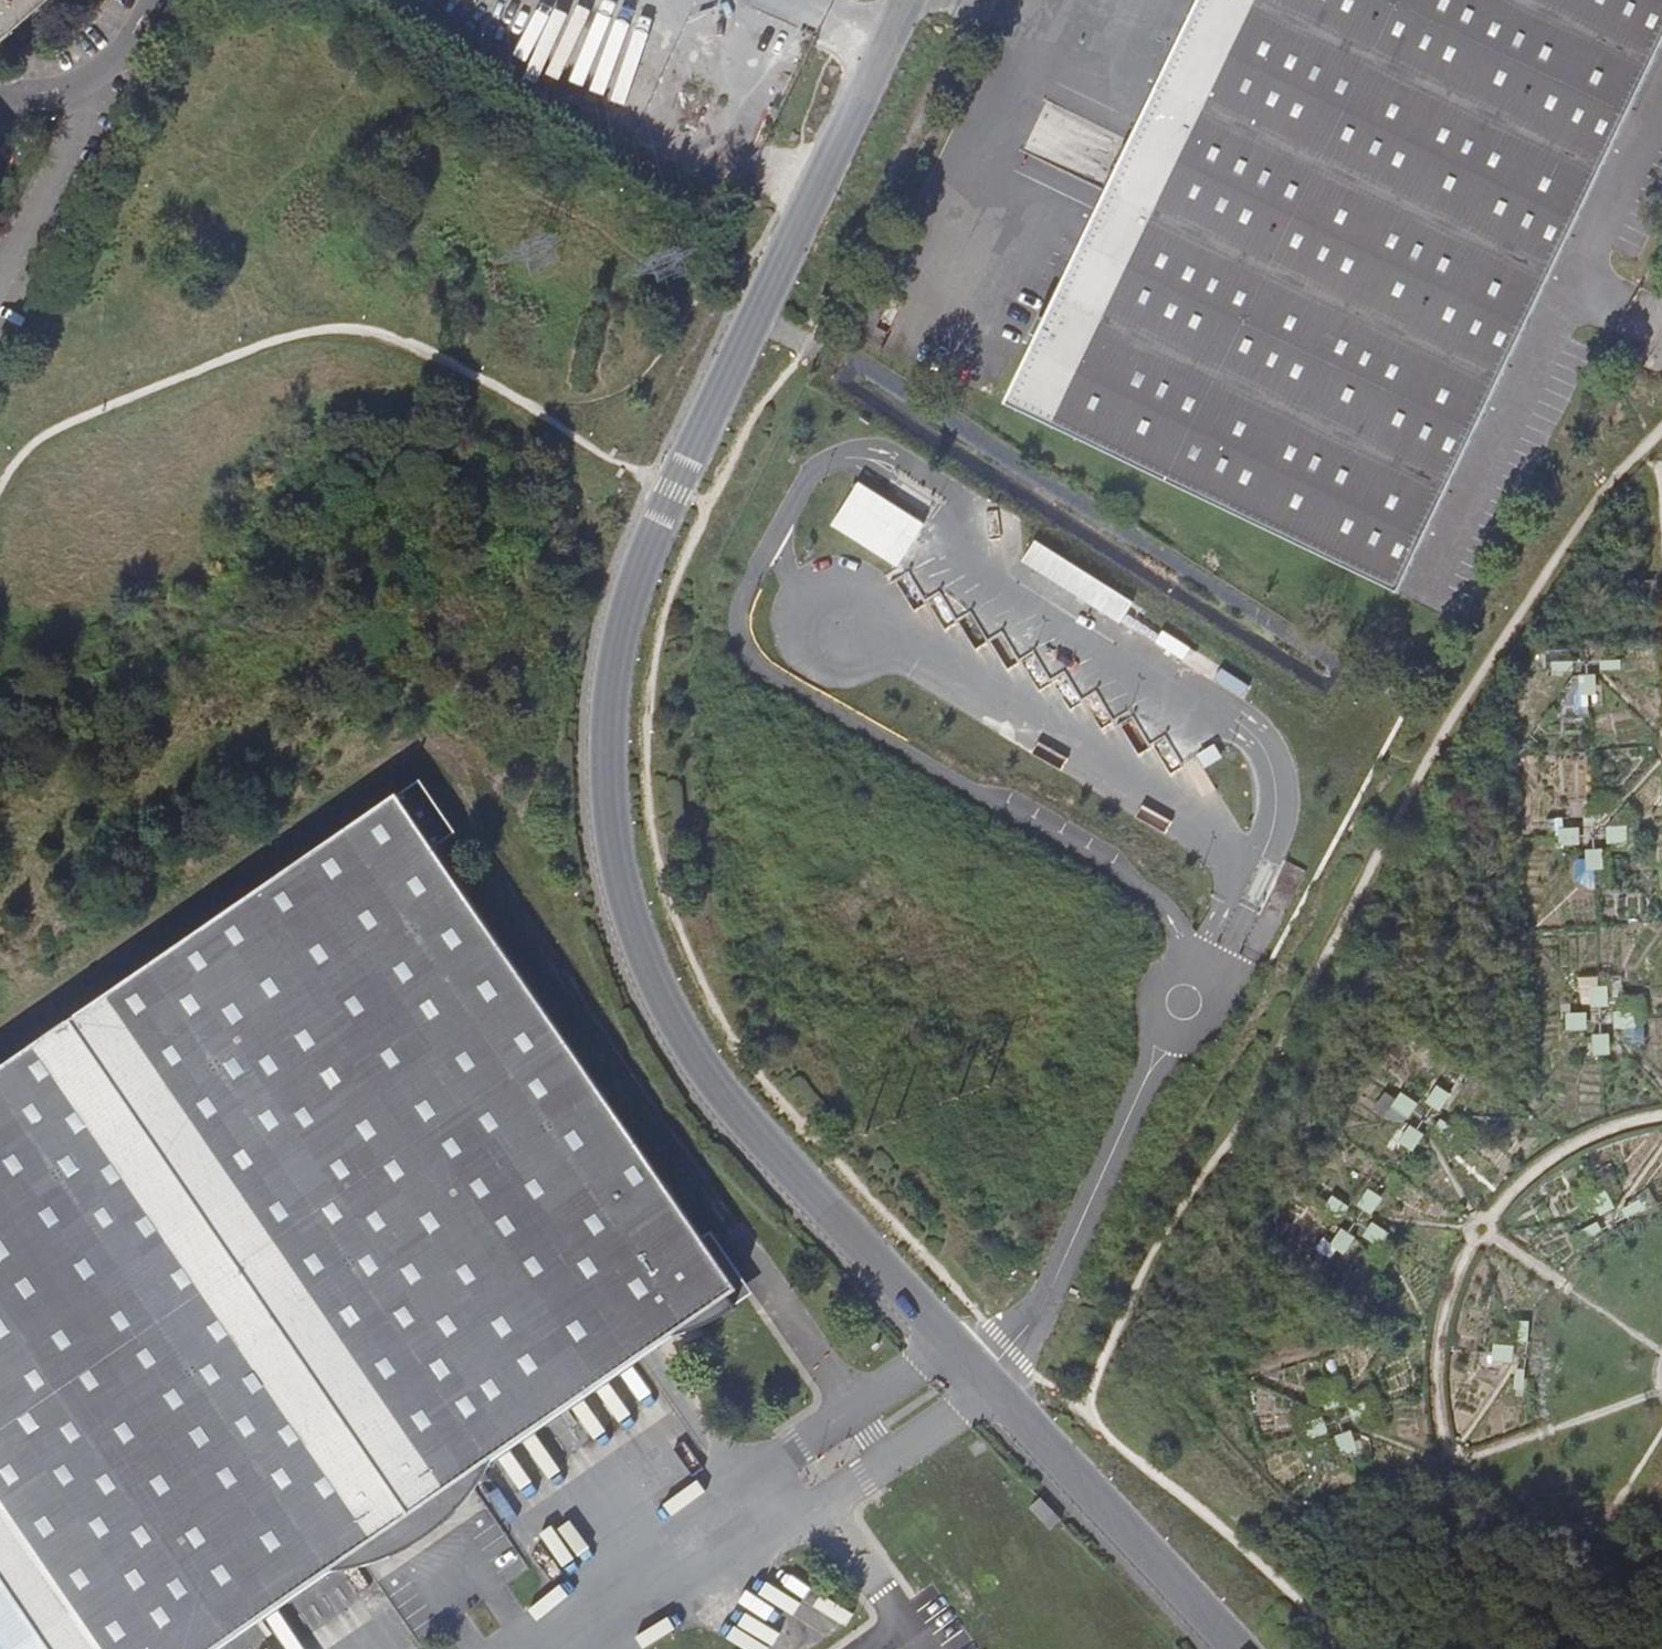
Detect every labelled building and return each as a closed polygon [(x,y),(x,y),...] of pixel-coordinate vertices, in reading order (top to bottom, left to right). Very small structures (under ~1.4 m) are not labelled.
[(53,0),(0,0),(0,45),(53,0)] [(1180,59),(1328,131),(1287,214),(1474,307),(1525,332),(1661,48),(1661,47),(1661,0),(1208,0),(1180,59)] [(1328,131),(1180,59),(1103,219),(1012,408),(1084,443),(1240,519),(1399,595),(1413,564),(1459,470),(1525,332),(1474,307),(1287,214),(1328,131)] [(905,562),(928,515),(857,482),(835,529),(905,562)] [(1026,559),(1122,619),(1134,599),(1038,539),(1026,559)] [(0,1065),(0,1648),(213,1648),(330,1569),(379,1536),(391,1553),(400,1550),(409,1545),(418,1539),(427,1533),(436,1527),(444,1520),(452,1513),(458,1507),(446,1489),(494,1456),(685,1325),(688,1329),(693,1328),(698,1326),(704,1324),(709,1321),(714,1319),(719,1316),(724,1314),(728,1311),(733,1308),(738,1304),(731,1294),(736,1291),(436,844),(458,829),(421,776),(0,1065)] [(491,1463),(494,1456),(446,1489),(458,1507),(460,1506),(467,1498),(474,1490),(480,1481),(486,1472),(491,1463)] [(1039,1499),(1029,1508),(1049,1529),(1059,1520),(1039,1499)] [(379,1536),(330,1569),(336,1568),(339,1568),(349,1566),(359,1564),(370,1561),(380,1558),(390,1554),(391,1553),(379,1536)]
